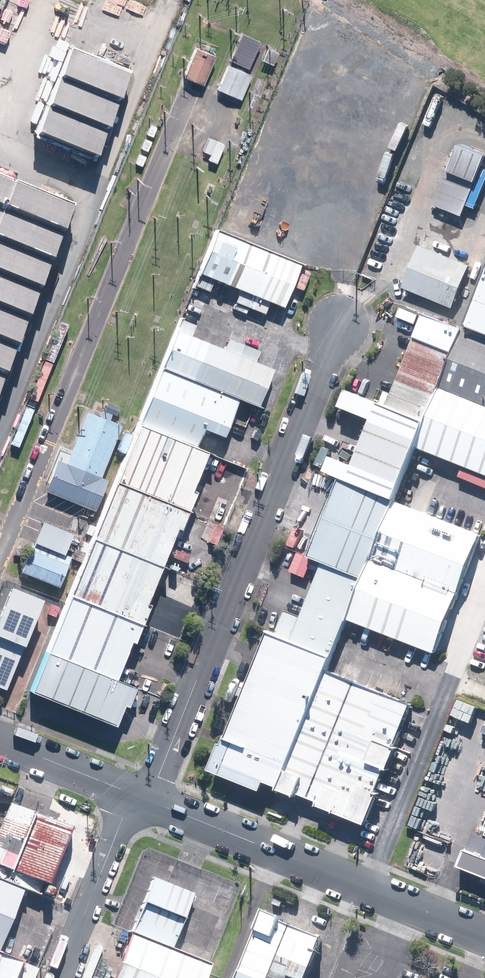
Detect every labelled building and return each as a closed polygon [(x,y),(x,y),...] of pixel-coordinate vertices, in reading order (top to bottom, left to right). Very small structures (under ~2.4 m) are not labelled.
[(130,67),(72,45),(37,134),(95,156),(130,67)] [(215,56),(195,48),(183,75),(203,84),(215,56)] [(278,53),(267,48),(261,60),(272,65),(278,53)] [(252,76),(227,65),(217,89),(242,100),(252,76)] [(223,143),(215,140),(208,160),(216,163),(223,143)] [(457,146),(433,206),(463,219),(484,165),(484,157),(457,146)] [(0,175),(0,389),(73,203),(0,175)] [(299,267),(215,234),(197,281),(280,314),(299,267)] [(465,266),(417,246),(398,293),(446,313),(465,266)] [(440,392),(464,333),(423,317),(387,408),(427,424),(440,392)] [(464,333),(440,392),(484,410),(484,342),(464,333)] [(173,335),(158,373),(238,403),(257,411),(271,373),(173,335)] [(158,373),(137,427),(196,450),(203,432),(224,440),(238,403),(158,373)] [(440,392),(427,424),(415,455),(484,483),(484,410),(440,392)] [(337,484),(395,506),(415,455),(427,424),(387,408),(348,393),(342,410),(370,421),(352,468),(332,460),(324,479),(337,484)] [(65,464),(57,461),(44,495),(94,514),(107,480),(101,478),(121,426),(107,420),(109,415),(99,411),(97,416),(86,412),(65,464)] [(137,427),(114,485),(184,512),(187,514),(210,455),(196,450),(137,427)] [(373,563),(395,506),(337,484),(308,560),(365,582),(373,563)] [(114,485),(93,541),(163,568),(184,512),(114,485)] [(479,538),(395,506),(373,563),(457,595),(479,538)] [(39,523),(31,543),(62,555),(70,535),(39,523)] [(93,541),(70,598),(140,625),(163,568),(93,541)] [(62,555),(31,543),(19,573),(58,588),(70,558),(62,555)] [(457,595),(373,563),(365,582),(347,628),(431,661),(457,595)] [(347,628),(365,582),(321,565),(290,644),(332,660),(334,661),(347,628)] [(8,588),(0,608),(0,687),(6,689),(40,601),(8,588)] [(140,625),(70,598),(32,697),(114,729),(131,687),(118,682),(140,625)] [(213,766),(280,792),(326,674),(332,660),(290,644),(265,634),(213,766)] [(414,708),(326,674),(280,792),(367,826),(414,708)] [(8,808),(0,828),(0,867),(50,887),(71,833),(8,808)] [(481,857),(460,848),(449,876),(484,890),(484,859),(481,857)] [(206,967),(171,948),(191,895),(151,879),(130,934),(125,931),(109,977),(201,977),(206,967)] [(22,894),(0,885),(0,949),(22,894)] [(264,917),(240,977),(306,977),(322,939),(264,917)] [(0,957),(0,977),(13,977),(18,965),(0,957)]
